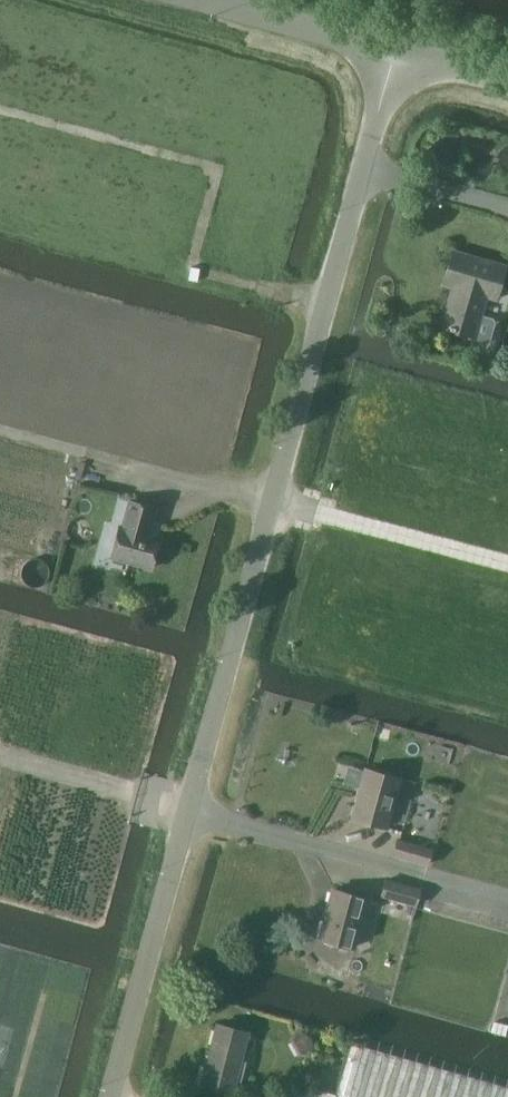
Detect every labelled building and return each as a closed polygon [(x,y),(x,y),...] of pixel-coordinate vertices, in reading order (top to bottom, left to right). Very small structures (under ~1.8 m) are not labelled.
[(492,319),(481,316),(486,296),(496,299),(506,266),(452,250),(443,284),(453,287),(441,328),(486,341),(490,339),(494,322),(492,319)] [(152,512),(127,505),(119,532),(116,531),(108,562),(148,573),(157,542),(145,539),(152,512)] [(351,816),(386,826),(399,777),(364,768),(351,816)] [(431,848),(397,838),(392,853),(426,863),(431,848)] [(385,878),(381,894),(415,904),(419,888),(385,878)] [(319,937),(353,946),(366,897),(333,888),(319,937)] [(202,1083),(232,1091),(247,1032),(217,1024),(202,1083)] [(350,1043),(335,1096),(507,1096),(507,1086),(350,1043)] [(19,1096),(57,1096),(60,1080),(23,1073),(19,1096)]
